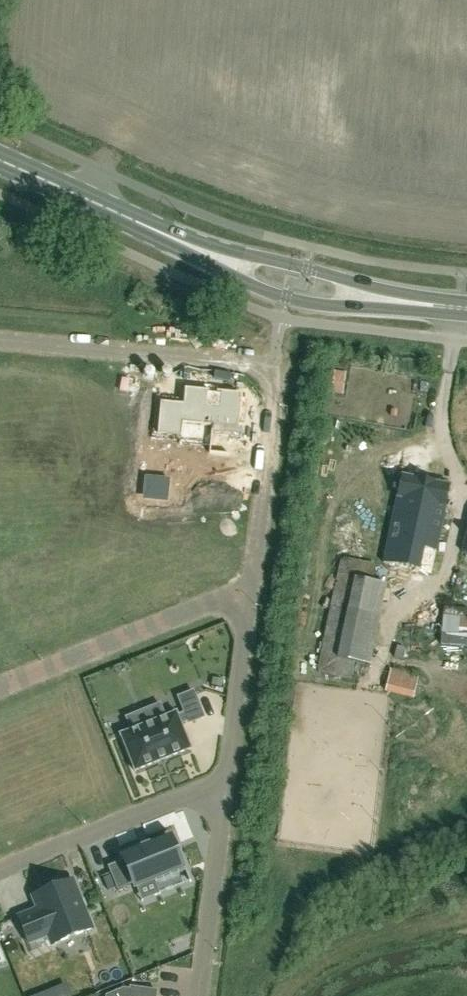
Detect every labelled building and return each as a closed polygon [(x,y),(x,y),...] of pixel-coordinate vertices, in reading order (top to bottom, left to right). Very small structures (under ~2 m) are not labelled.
[(160,402),(157,435),(180,438),(179,444),(182,445),(182,444),(210,447),(212,426),(232,428),(238,429),(238,423),(244,423),(246,400),(241,400),(241,394),(223,392),(223,391),(217,390),(217,392),(209,391),(209,390),(204,389),(203,390),(185,388),(183,404),(160,402)] [(383,563),(432,573),(450,486),(402,475),(383,563)] [(149,478),(147,497),(168,499),(170,480),(149,478)] [(388,585),(356,578),(339,659),(372,665),(388,585)] [(447,643),(466,644),(466,619),(448,618),(447,643)] [(413,697),(419,675),(392,669),(387,691),(413,697)] [(222,680),(213,678),(212,685),(221,687),(222,680)] [(176,713),(121,735),(135,771),(190,749),(180,723),(188,720),(189,723),(204,717),(193,691),(178,697),(185,713),(177,716),(176,713)] [(126,865),(110,872),(117,890),(134,883),(136,887),(153,880),(155,884),(156,883),(186,871),(177,850),(174,852),(168,838),(148,846),(123,856),(125,859),(125,860),(124,860),(126,865)] [(47,934),(51,943),(92,926),(72,878),(31,895),(36,907),(18,914),(29,941),(47,934)] [(157,991),(131,987),(130,990),(124,989),(107,995),(156,995),(157,991)]
